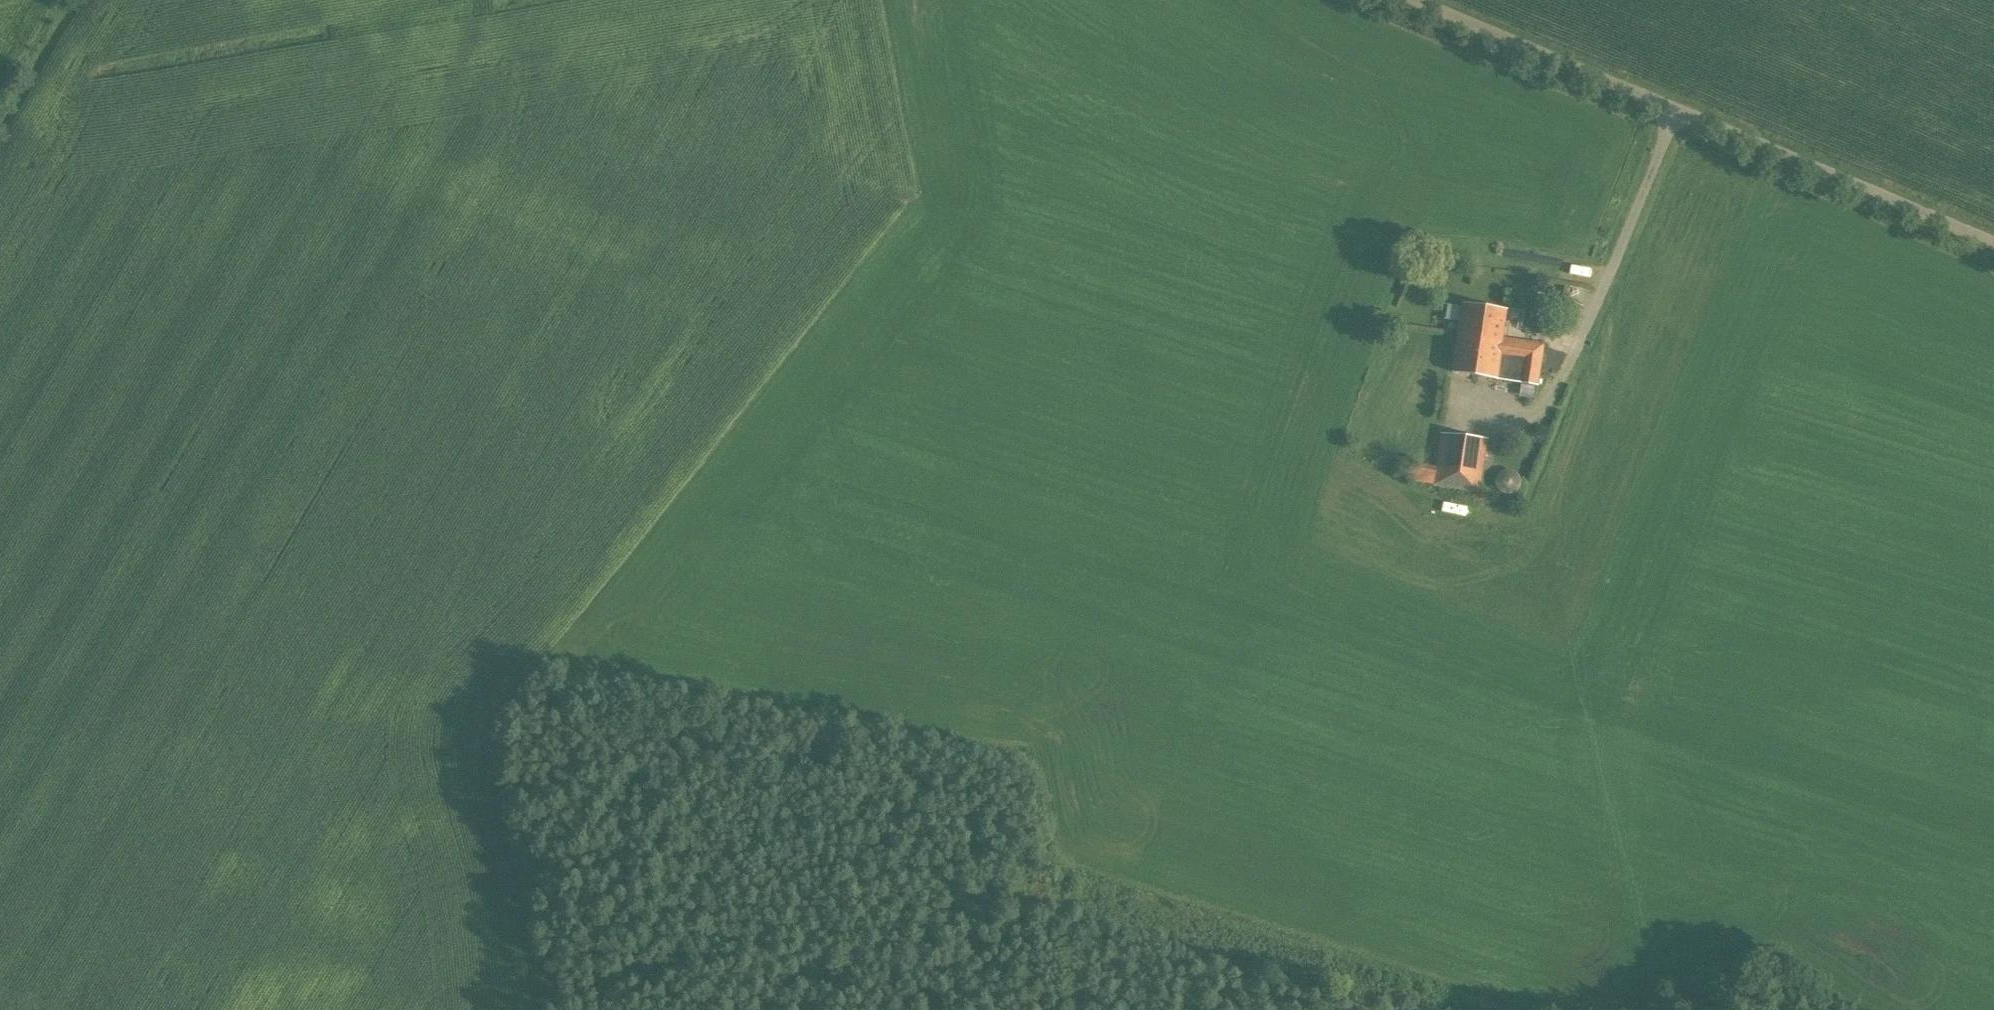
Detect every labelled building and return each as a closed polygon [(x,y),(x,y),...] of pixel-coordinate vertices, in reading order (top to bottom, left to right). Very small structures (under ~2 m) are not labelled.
[(1461,303),(1456,333),(1468,335),(1467,340),(1500,345),(1497,362),(1540,368),(1544,343),(1501,337),(1506,310),(1461,303)] [(1468,335),(1456,333),(1451,371),(1537,384),(1540,368),(1497,362),(1500,345),(1467,340),(1468,335)] [(1435,466),(1413,462),(1410,481),(1479,491),(1488,439),(1440,431),(1435,466)] [(1512,490),(1520,479),(1506,468),(1497,478),(1512,490)]
